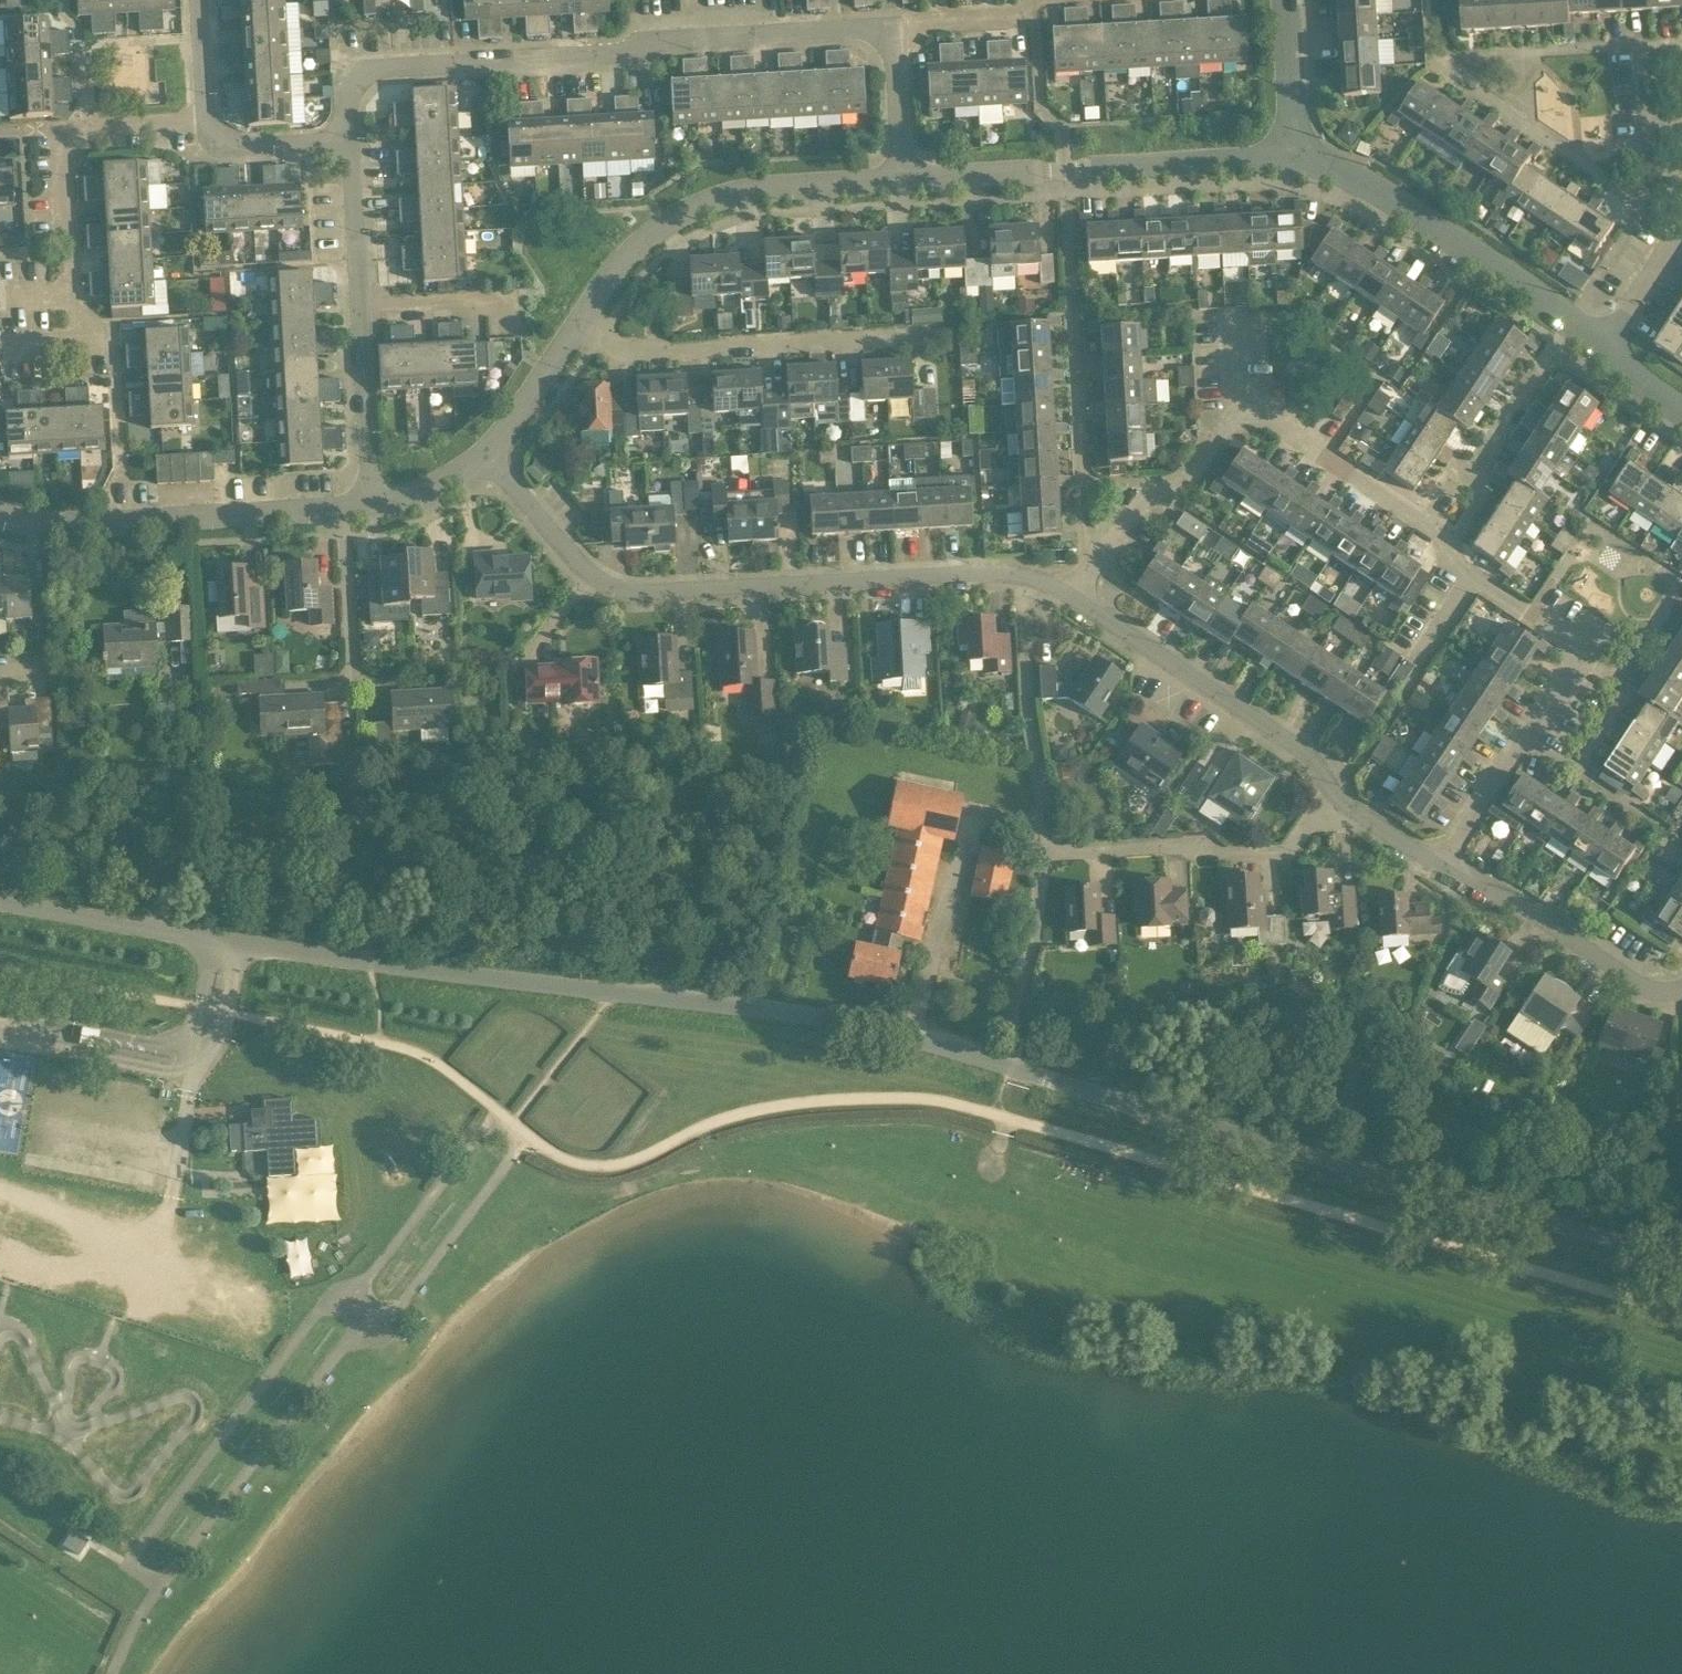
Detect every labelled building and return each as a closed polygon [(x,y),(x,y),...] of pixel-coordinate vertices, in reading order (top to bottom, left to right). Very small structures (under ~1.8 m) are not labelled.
[(20,8),(19,0),(5,0),(6,9),(7,9),(6,9),(20,8)] [(103,35),(101,0),(76,0),(77,16),(90,16),(91,36),(103,35)] [(125,0),(101,0),(103,35),(115,34),(114,14),(126,13),(125,0)] [(151,32),(149,0),(125,0),(126,13),(138,13),(139,33),(151,32)] [(151,32),(163,31),(161,11),(175,11),(174,0),(149,0),(151,32)] [(221,9),(284,5),(283,0),(220,0),(221,9)] [(487,0),(462,0),(464,21),(477,21),(478,40),(490,40),(487,0)] [(490,40),(501,39),(500,19),(512,18),(511,0),(487,0),(490,40)] [(512,18),(524,18),(526,38),(537,37),(535,0),(511,0),(512,18)] [(537,37),(549,36),(548,16),(560,15),(559,0),(535,0),(537,37)] [(560,15),(572,15),(573,35),(585,34),(583,0),(559,0),(560,15)] [(585,34),(597,33),(596,13),(608,12),(608,0),(583,0),(585,34)] [(806,11),(818,11),(817,0),(806,0),(806,11)] [(818,11),(830,10),(829,0),(817,0),(818,11)] [(854,8),(866,8),(865,0),(853,0),(854,8)] [(1218,1),(1221,64),(1246,62),(1244,18),(1242,19),(1231,20),(1229,0),(1218,1)] [(1339,17),(1376,15),(1375,0),(1338,0),(1339,17)] [(1490,30),(1488,0),(1460,0),(1462,32),(1490,30)] [(1490,30),(1516,29),(1515,0),(1488,0),(1490,30)] [(1543,27),(1541,0),(1515,0),(1516,29),(1543,27)] [(1543,27),(1564,26),(1570,26),(1570,25),(1569,15),(1568,15),(1568,0),(1541,0),(1543,27)] [(1569,15),(1595,14),(1594,0),(1568,0),(1568,15),(1569,15)] [(1595,14),(1621,12),(1621,0),(1594,0),(1595,14)] [(1648,11),(1647,0),(1621,0),(1621,12),(1648,11)] [(1648,11),(1674,9),(1674,0),(1647,0),(1648,11)] [(1681,9),(1681,0),(1674,0),(1674,9),(1681,9)] [(1207,22),(1195,22),(1198,65),(1221,64),(1218,1),(1206,2),(1207,22)] [(326,3),(312,4),(313,18),(327,17),(326,3)] [(1182,3),(1170,4),(1174,67),(1198,65),(1195,22),(1183,23),(1182,3)] [(423,13),(422,4),(410,5),(411,14),(423,13)] [(1159,24),(1147,25),(1150,68),(1174,67),(1170,4),(1158,4),(1159,24)] [(284,5),(221,9),(222,21),(242,20),(242,32),(285,29),(284,5)] [(1112,27),(1100,28),(1102,71),(1126,70),(1122,6),(1111,7),(1112,27)] [(1134,6),(1122,6),(1126,70),(1150,68),(1147,25),(1135,26),(1134,6)] [(375,7),(363,8),(363,16),(375,16),(375,7)] [(1078,72),(1075,9),(1063,10),(1064,30),(1053,31),(1052,30),(1051,30),(1054,74),(1078,72)] [(1086,9),(1075,9),(1078,72),(1102,71),(1100,28),(1087,29),(1086,9)] [(1376,15),(1339,17),(1341,44),(1378,41),(1376,15)] [(5,47),(68,43),(67,32),(47,33),(47,20),(4,22),(5,47)] [(1570,26),(1564,26),(1565,38),(1575,37),(1574,25),(1570,25),(1570,26)] [(316,40),(328,39),(327,27),(315,28),(316,40)] [(285,29),(242,32),(243,44),(223,45),(224,57),(287,53),(285,29)] [(1424,38),(1423,29),(1408,30),(1408,39),(1424,38)] [(1424,48),(1424,38),(1408,39),(1409,49),(1424,48)] [(1341,44),(1343,70),(1379,68),(1378,41),(1341,44)] [(987,63),(975,64),(977,107),(978,118),(1002,117),(1001,106),(997,42),(986,43),(987,63)] [(1009,42),(997,42),(1001,106),(1026,104),(1023,61),(1010,62),(1009,42)] [(68,43),(5,47),(6,71),(49,68),(49,56),(69,55),(68,43)] [(953,108),(950,45),(938,46),(939,66),(926,67),(929,110),(953,108)] [(961,45),(950,45),(953,108),(977,107),(975,64),(963,65),(961,45)] [(328,51),(315,52),(316,65),(329,64),(328,51)] [(848,51),(836,52),(840,115),(865,114),(862,70),(860,70),(860,71),(849,71),(848,51)] [(826,73),(814,74),(816,116),(840,115),(836,52),(825,53),(826,73)] [(287,53),(224,57),(224,68),(244,67),(245,79),(288,77),(287,53)] [(800,54),(789,55),(792,118),(816,116),(814,74),(802,74),(800,54)] [(778,76),(766,76),(768,119),(792,118),(789,55),(777,56),(778,76)] [(744,121),(768,119),(766,76),(754,77),(753,57),(741,58),(744,121)] [(730,79),(718,79),(721,122),(744,121),(741,58),(729,59),(730,79)] [(705,60),(693,61),(697,123),(721,122),(718,79),(706,80),(705,60)] [(672,125),(697,123),(693,61),(682,61),(683,81),(671,82),(671,81),(670,81),(672,125)] [(49,68),(6,71),(8,95),(71,91),(70,79),(50,80),(49,68)] [(1344,93),(1332,94),(1333,104),(1346,103),(1346,108),(1354,107),(1353,97),(1381,95),(1379,68),(1343,70),(1344,93)] [(288,77),(245,79),(246,91),(226,93),(226,104),(289,101),(288,77)] [(1422,129),(1443,99),(1420,84),(1400,113),(1395,110),(1388,121),(1396,127),(1403,117),(1422,129)] [(321,88),(321,99),(331,98),(330,88),(321,88)] [(392,105),(393,117),(410,116),(456,113),(454,89),(411,91),(412,104),(392,105)] [(71,91),(8,95),(9,120),(52,117),(51,104),(72,103),(71,91)] [(477,111),(488,110),(487,96),(477,96),(477,111)] [(637,97),(625,98),(629,161),(654,159),(651,116),(638,117),(637,97)] [(615,119),(603,119),(605,162),(629,161),(625,98),(614,99),(615,119)] [(1460,111),(1443,99),(1422,129),(1444,144),(1465,113),(1469,116),(1476,106),(1467,101),(1460,111)] [(289,101),(226,104),(227,116),(247,115),(248,128),(291,126),(305,125),(303,100),(302,100),(289,101)] [(589,100),(577,101),(581,164),(605,162),(603,119),(590,120),(589,100)] [(567,121),(555,122),(558,165),(581,164),(577,101),(566,101),(567,121)] [(534,166),(530,103),(518,104),(519,124),(506,125),(509,168),(534,166)] [(542,103),(530,103),(534,166),(558,165),(555,122),(543,123),(542,103)] [(1201,106),(1183,107),(1183,120),(1201,119),(1201,106)] [(1085,120),(1098,120),(1097,110),(1085,110),(1085,120)] [(456,113),(410,116),(393,117),(394,129),(413,128),(414,140),(457,137),(456,113)] [(1444,144),(1466,159),(1487,128),(1491,131),(1498,121),(1489,115),(1483,125),(1469,116),(1465,113),(1444,144)] [(1347,124),(1336,138),(1349,148),(1360,134),(1347,124)] [(1466,159),(1489,173),(1509,143),(1513,146),(1520,136),(1511,130),(1505,140),(1491,131),(1487,128),(1466,159)] [(395,153),(396,165),(410,164),(459,161),(457,137),(414,140),(415,152),(395,153)] [(1489,173),(1510,187),(1511,188),(1525,166),(1526,167),(1531,159),(1535,161),(1542,150),(1533,145),(1527,154),(1513,146),(1509,143),(1489,173)] [(459,161),(410,164),(396,165),(396,177),(416,175),(417,187),(460,185),(459,161)] [(83,191),(146,187),(145,162),(102,165),(102,178),(82,179),(83,191)] [(14,207),(11,164),(0,164),(0,208),(14,207)] [(274,167),(277,230),(302,229),(300,186),(286,187),(285,166),(274,167)] [(1508,199),(1527,212),(1547,181),(1526,167),(1525,166),(1511,188),(1510,187),(1504,195),(1500,192),(1493,203),(1501,209),(1508,199)] [(251,189),(254,231),(277,230),(274,167),(262,168),(263,188),(251,189)] [(226,170),(230,233),(254,231),(251,189),(239,189),(238,169),(226,170)] [(230,233),(226,170),(214,171),(215,191),(202,192),(205,234),(230,233)] [(1447,182),(1438,176),(1430,187),(1439,193),(1447,182)] [(1547,181),(1527,212),(1549,226),(1569,195),(1574,198),(1580,188),(1572,183),(1565,193),(1547,181)] [(642,196),(641,183),(631,184),(632,196),(642,196)] [(399,212),(410,212),(461,209),(460,185),(417,187),(418,199),(398,201),(399,212)] [(595,199),(605,198),(604,185),(594,185),(595,199)] [(146,187),(83,191),(84,203),(104,201),(105,214),(148,211),(146,187)] [(1460,187),(1452,200),(1463,207),(1471,194),(1460,187)] [(1569,195),(1549,226),(1571,241),(1591,210),(1596,213),(1602,203),(1594,197),(1587,207),(1574,198),(1569,195)] [(1271,216),(1273,253),(1301,252),(1299,216),(1304,215),(1304,203),(1293,203),(1294,215),(1271,216)] [(1274,265),(1273,253),(1271,216),(1250,218),(1249,206),(1239,206),(1240,218),(1245,218),(1247,255),(1248,267),(1274,265)] [(1218,220),(1220,256),(1247,255),(1245,218),(1240,218),(1224,219),(1223,207),(1213,208),(1213,220),(1218,220)] [(461,209),(410,212),(399,212),(399,224),(419,223),(420,235),(463,232),(461,209)] [(1194,258),(1220,256),(1218,220),(1213,220),(1197,221),(1196,209),(1186,209),(1187,221),(1192,221),(1194,258)] [(1615,225),(1596,213),(1591,210),(1571,241),(1590,253),(1583,263),(1592,269),(1599,258),(1595,255),(1615,225)] [(148,211),(105,214),(105,226),(85,227),(86,239),(149,235),(148,211)] [(1167,260),(1194,258),(1192,221),(1187,221),(1171,222),(1170,211),(1160,211),(1161,223),(1166,223),(1167,260)] [(1141,261),(1167,260),(1166,223),(1161,223),(1144,224),(1143,212),(1133,213),(1134,225),(1139,224),(1141,261)] [(1115,263),(1141,261),(1139,224),(1134,225),(1118,226),(1117,214),(1107,214),(1107,226),(1113,226),(1115,263)] [(1113,226),(1107,226),(1090,227),(1089,216),(1079,216),(1079,229),(1085,229),(1087,264),(1115,263),(1113,226)] [(1310,262),(1333,278),(1353,247),(1334,234),(1341,224),(1332,219),(1325,229),(1329,232),(1310,262)] [(1299,220),(1301,248),(1306,250),(1314,225),(1299,220)] [(1012,228),(1015,267),(1038,265),(1040,284),(1053,284),(1051,256),(1038,257),(1036,227),(1032,227),(1032,222),(1015,223),(1016,228),(1012,228)] [(1493,228),(1504,236),(1509,229),(1498,222),(1493,228)] [(989,259),(976,260),(978,288),(992,287),(991,280),(1015,279),(1015,267),(1012,228),(1008,228),(1008,223),(991,224),(992,229),(988,229),(989,259)] [(0,231),(0,245),(23,241),(21,228),(0,231)] [(962,231),(937,232),(940,271),(964,270),(965,289),(978,288),(976,260),(963,261),(962,231)] [(401,260),(410,260),(464,256),(463,232),(420,235),(421,247),(401,248),(401,260)] [(839,268),(826,269),(828,297),(841,296),(842,296),(841,286),(853,285),(852,276),(865,275),(862,237),(858,237),(858,232),(841,233),(841,238),(838,238),(838,246),(839,268)] [(914,264),(901,265),(903,293),(917,292),(916,272),(940,271),(937,232),(913,234),(914,264)] [(149,235),(86,239),(87,250),(107,249),(108,261),(150,259),(149,235)] [(791,241),(787,241),(790,280),(814,278),(815,298),(828,297),(826,269),(813,270),(812,247),(812,240),(807,240),(807,235),(791,236),(791,241)] [(890,293),(903,293),(901,265),(888,265),(887,235),(862,237),(865,275),(889,274),(890,293)] [(1599,258),(1602,260),(1611,248),(1614,242),(1607,237),(1595,255),(1599,258)] [(766,281),(790,280),(787,241),(763,243),(764,273),(751,273),(752,287),(754,301),(767,301),(766,281)] [(1333,278),(1355,292),(1375,261),(1379,264),(1386,254),(1377,248),(1371,258),(1353,247),(1333,278)] [(1540,259),(1552,266),(1558,256),(1546,249),(1540,259)] [(717,259),(713,259),(715,297),(739,296),(741,315),(745,315),(746,330),(755,329),(754,315),(754,301),(752,287),(751,273),(739,274),(738,265),(738,257),(733,258),(733,253),(717,254),(717,259)] [(464,256),(410,260),(401,260),(402,272),(422,271),(423,284),(466,281),(464,256)] [(150,259),(108,261),(108,273),(88,274),(89,286),(152,282),(150,259)] [(678,304),(669,305),(670,319),(679,319),(692,318),(691,299),(715,297),(713,259),(689,260),(690,284),(690,290),(677,291),(678,304)] [(1564,260),(1555,275),(1578,290),(1587,275),(1564,260)] [(1355,292),(1377,307),(1397,276),(1401,279),(1408,269),(1399,263),(1393,273),(1379,264),(1375,261),(1355,292)] [(269,299),(333,296),(332,284),(312,285),(311,272),(268,275),(269,299)] [(1377,307),(1399,321),(1419,291),(1423,293),(1430,283),(1422,278),(1415,288),(1401,279),(1397,276),(1377,307)] [(152,282),(89,286),(90,298),(110,297),(111,319),(118,319),(141,317),(140,308),(153,307),(152,282)] [(1160,303),(1170,302),(1169,287),(1160,288),(1160,303)] [(1179,287),(1169,287),(1170,302),(1180,302),(1179,287)] [(1681,332),(1681,294),(1676,290),(1671,298),(1681,305),(1672,319),(1669,323),(1681,332)] [(1143,306),(1152,305),(1151,291),(1142,291),(1143,306)] [(1197,291),(1198,310),(1207,309),(1206,291),(1197,291)] [(1419,291),(1399,321),(1418,334),(1411,344),(1420,349),(1427,339),(1422,336),(1442,306),(1423,293),(1419,291)] [(1116,295),(1117,307),(1124,307),(1124,295),(1116,295)] [(333,296),(269,299),(271,323),(314,321),(313,309),(333,308),(333,296)] [(841,296),(828,297),(829,307),(836,307),(837,307),(841,302),(841,296)] [(904,312),(904,297),(892,298),(893,313),(904,312)] [(1017,301),(1017,314),(1033,313),(1033,300),(1017,301)] [(993,305),(979,306),(980,316),(993,316),(993,305)] [(926,325),(925,311),(912,312),(913,326),(926,325)] [(1452,311),(1446,321),(1456,328),(1460,322),(1459,315),(1452,311)] [(1672,319),(1662,312),(1656,320),(1666,327),(1653,346),(1681,365),(1681,332),(1669,323),(1672,319)] [(997,327),(998,354),(1048,351),(1046,328),(1058,328),(1058,317),(1045,318),(1045,324),(997,327)] [(837,318),(830,319),(831,331),(848,330),(848,323),(842,323),(837,318)] [(777,334),(791,333),(790,320),(777,321),(777,334)] [(314,321),(271,323),(272,347),(335,344),(335,332),(315,333),(314,321)] [(1480,344),(1510,364),(1523,345),(1533,352),(1539,343),(1528,336),(1525,341),(1495,321),(1480,344)] [(1100,334),(1101,357),(1138,354),(1136,327),(1101,329),(1100,323),(1088,324),(1088,334),(1100,334)] [(461,324),(449,325),(452,387),(453,398),(478,397),(477,386),(476,371),(491,370),(490,346),(475,347),(475,343),(462,344),(461,324)] [(428,389),(452,387),(449,325),(437,325),(438,345),(426,346),(428,389)] [(405,390),(401,327),(389,328),(390,348),(377,349),(380,391),(405,390)] [(413,327),(401,327),(405,390),(428,389),(426,346),(414,347),(413,327)] [(125,346),(125,358),(188,354),(187,329),(144,332),(145,345),(125,346)] [(1431,343),(1444,352),(1449,343),(1437,335),(1431,343)] [(971,355),(970,342),(959,343),(959,356),(971,355)] [(1439,360),(1444,352),(1431,343),(1425,352),(1439,360)] [(335,344),(272,347),(274,371),(317,369),(316,356),(336,355),(335,344)] [(1496,386),(1510,364),(1480,344),(1465,366),(1496,386)] [(1358,358),(1370,366),(1378,353),(1366,346),(1358,358)] [(1048,351),(998,354),(1000,381),(1049,377),(1049,372),(1048,351)] [(188,354),(125,358),(126,370),(146,369),(147,381),(190,378),(188,354)] [(1140,381),(1138,354),(1101,357),(1103,383),(1140,381)] [(971,355),(959,356),(960,366),(976,366),(975,355),(971,355)] [(885,363),(887,401),(911,400),(912,419),(926,419),(924,391),(911,392),(909,362),(885,363)] [(787,401),(774,402),(776,429),(788,428),(789,428),(789,420),(813,419),(810,367),(806,367),(805,363),(789,363),(789,369),(785,369),(787,401)] [(862,394),(849,395),(851,423),(864,422),(863,403),(887,401),(885,363),(860,364),(862,394)] [(834,366),(810,367),(813,419),(813,425),(851,423),(849,395),(836,396),(834,366)] [(1450,388),(1481,408),(1496,386),(1465,366),(1450,388)] [(510,378),(514,372),(507,367),(502,374),(510,378)] [(1403,374),(1392,367),(1385,376),(1386,377),(1396,384),(1403,374)] [(739,374),(735,374),(737,412),(738,428),(762,427),(762,430),(766,430),(776,429),(774,402),(761,402),(759,372),(755,373),(755,368),(738,369),(739,374)] [(1192,378),(1192,368),(1176,369),(1177,379),(1192,378)] [(317,369),(274,371),(275,395),(338,391),(338,379),(318,381),(317,369)] [(712,405),(699,406),(701,434),(712,433),(714,433),(713,414),(737,412),(735,374),(731,374),(731,369),(714,370),(714,375),(711,375),(711,379),(712,405)] [(664,378),(660,378),(662,417),(686,415),(687,435),(701,434),(699,406),(686,407),(685,381),(685,377),(680,377),(680,372),(663,373),(664,378)] [(1014,406),(1051,404),(1050,383),(1062,382),(1061,372),(1049,372),(1049,377),(1000,381),(1001,407),(1014,406)] [(218,387),(229,387),(228,374),(217,375),(218,387)] [(637,410),(624,411),(626,438),(626,439),(631,438),(639,438),(639,432),(663,431),(662,417),(660,378),(656,378),(656,374),(639,374),(639,379),(636,380),(637,410)] [(1563,390),(1550,409),(1581,429),(1596,406),(1566,386),(1569,381),(1558,374),(1553,383),(1563,390)] [(190,378),(147,381),(148,393),(128,394),(128,406),(191,402),(190,378)] [(1193,387),(1192,378),(1177,379),(1178,388),(1193,387)] [(1155,380),(1140,381),(1103,383),(1104,404),(1104,409),(1141,407),(1156,406),(1155,380)] [(626,439),(626,438),(624,411),(610,412),(608,387),(577,388),(580,432),(610,431),(610,440),(626,439)] [(76,389),(80,452),(105,450),(102,407),(89,409),(88,388),(76,389)] [(1466,431),(1481,408),(1450,388),(1436,409),(1436,410),(1458,425),(1457,426),(1466,431)] [(53,411),(56,453),(80,452),(76,389),(64,390),(66,410),(53,411)] [(28,392),(32,455),(56,453),(53,411),(41,412),(40,391),(28,392)] [(338,391),(275,395),(277,419),(320,416),(319,404),(339,403),(338,391)] [(1372,399),(1385,408),(1390,399),(1377,391),(1372,399)] [(32,455),(28,392),(16,393),(18,413),(5,414),(7,456),(32,455)] [(1415,401),(1425,407),(1428,403),(1429,404),(1431,399),(1421,392),(1415,401)] [(1342,398),(1331,415),(1341,422),(1352,405),(1342,398)] [(1379,416),(1385,408),(1372,399),(1366,407),(1379,416)] [(191,402),(128,406),(129,417),(149,416),(150,429),(193,426),(191,402)] [(1428,403),(1425,407),(1412,426),(1443,447),(1457,426),(1458,425),(1436,410),(1436,409),(1429,404),(1428,403)] [(1052,425),(1051,404),(1014,406),(1016,433),(1053,431),(1053,436),(1065,435),(1064,425),(1052,425)] [(1105,414),(1106,436),(1143,434),(1141,407),(1104,409),(1104,404),(1092,405),(1093,415),(1105,414)] [(1566,451),(1581,429),(1550,409),(1538,426),(1528,420),(1523,428),(1533,435),(1535,430),(1566,451)] [(320,416),(277,419),(278,443),(341,439),(340,427),(320,428),(320,416)] [(969,426),(970,436),(984,436),(983,425),(969,426)] [(1428,469),(1443,447),(1412,426),(1397,448),(1428,469)] [(782,442),(781,434),(788,434),(788,428),(776,429),(777,443),(782,442)] [(777,443),(776,429),(766,430),(762,430),(764,454),(777,454),(777,443)] [(1535,430),(1533,435),(1524,448),(1514,442),(1508,450),(1518,457),(1521,453),(1551,473),(1566,451),(1535,430)] [(416,431),(408,431),(408,442),(416,442),(416,431)] [(1053,431),(1016,433),(1018,459),(1054,457),(1053,436),(1053,431)] [(1144,461),(1143,434),(1106,436),(1107,459),(1095,459),(1096,470),(1109,469),(1109,476),(1125,475),(1124,463),(1144,461)] [(341,439),(278,443),(279,467),(322,465),(322,452),(342,451),(341,439)] [(961,458),(972,457),(971,442),(961,442),(961,458)] [(913,445),(914,460),(924,460),(923,444),(913,445)] [(913,445),(903,445),(903,461),(914,460),(913,445)] [(860,448),(861,463),(871,463),(870,447),(860,448)] [(860,448),(850,449),(851,464),(861,463),(860,448)] [(1428,469),(1397,448),(1385,467),(1375,461),(1369,469),(1380,476),(1383,472),(1413,492),(1428,469)] [(1610,493),(1633,508),(1653,478),(1634,465),(1641,455),(1632,449),(1625,460),(1630,463),(1610,493)] [(978,462),(994,461),(993,451),(977,452),(978,462)] [(1224,485),(1243,498),(1263,466),(1240,451),(1233,463),(1223,456),(1211,475),(1216,478),(1209,489),(1218,495),(1224,485)] [(213,466),(234,465),(233,452),(212,453),(213,466)] [(198,454),(200,482),(214,481),(213,466),(212,453),(198,454)] [(1537,495),(1537,494),(1551,473),(1521,453),(1518,457),(1509,471),(1499,464),(1493,472),(1504,480),(1506,476),(1514,482),(1515,481),(1537,495)] [(183,455),(185,483),(200,482),(198,454),(183,455)] [(1369,469),(1375,461),(1365,454),(1360,463),(1369,469)] [(169,456),(171,484),(185,483),(183,455),(169,456)] [(155,457),(156,481),(157,485),(171,484),(169,456),(155,457)] [(1018,459),(1006,460),(1008,486),(1019,486),(1056,483),(1056,478),(1054,457),(1018,459)] [(697,461),(686,462),(686,472),(697,472),(697,461)] [(994,471),(994,461),(978,462),(979,472),(994,471)] [(535,462),(525,472),(538,486),(549,475),(535,462)] [(595,478),(606,477),(605,465),(601,465),(594,471),(595,478)] [(1243,498),(1265,512),(1285,481),(1290,484),(1296,474),(1288,468),(1281,478),(1263,466),(1243,498)] [(941,477),(942,492),(944,529),(972,527),(969,476),(941,477)] [(918,530),(944,529),(942,492),(941,477),(915,479),(918,530)] [(1021,508),(1012,509),(1013,513),(1057,510),(1056,489),(1068,488),(1067,478),(1056,478),(1056,483),(1019,486),(1021,508)] [(1633,508),(1655,523),(1675,492),(1679,495),(1681,491),(1681,483),(1677,479),(1671,489),(1653,478),(1633,508)] [(889,495),(891,532),(918,530),(915,479),(888,480),(889,495)] [(1265,512),(1288,527),(1308,496),(1312,499),(1318,489),(1310,483),(1303,493),(1290,484),(1285,481),(1265,512)] [(1546,500),(1537,494),(1537,495),(1515,481),(1514,482),(1500,503),(1531,523),(1546,500)] [(772,483),(773,493),(749,494),(752,542),(776,541),(775,515),(788,514),(786,482),(772,483)] [(671,508),(647,510),(649,548),(653,548),(654,553),(669,552),(669,547),(674,547),(672,517),(685,516),(685,512),(683,484),(683,483),(670,484),(671,508)] [(749,494),(725,496),(724,486),(711,487),(712,514),(726,514),(727,544),(752,542),(749,494)] [(811,536),(838,535),(836,498),(813,500),(813,488),(803,488),(803,501),(809,501),(811,536)] [(611,544),(624,544),(625,550),(649,548),(647,510),(623,511),(622,492),(608,493),(611,544)] [(1655,523),(1677,538),(1681,530),(1681,497),(1679,495),(1675,492),(1655,523)] [(865,533),(891,532),(889,495),(863,497),(865,533)] [(1288,527),(1310,542),(1330,511),(1334,513),(1341,503),(1332,498),(1325,508),(1312,499),(1308,496),(1288,527)] [(836,498),(838,535),(865,533),(863,497),(836,498)] [(1516,545),(1531,523),(1500,503),(1486,525),(1516,545)] [(1013,515),(1005,515),(1007,538),(1022,537),(1022,540),(1058,538),(1059,543),(1065,543),(1072,542),(1071,532),(1059,533),(1057,510),(1013,513),(1013,515)] [(1310,542),(1332,556),(1352,525),(1356,528),(1363,518),(1354,512),(1348,522),(1334,513),(1330,511),(1310,542)] [(1198,542),(1207,529),(1183,513),(1175,526),(1198,542)] [(1332,556),(1354,571),(1374,540),(1378,543),(1385,533),(1376,527),(1370,537),(1356,528),(1352,525),(1332,556)] [(1516,545),(1486,525),(1470,548),(1500,568),(1497,572),(1508,579),(1514,571),(1504,564),(1516,545)] [(1560,531),(1555,539),(1567,548),(1573,539),(1560,531)] [(1229,544),(1221,538),(1212,551),(1221,556),(1229,544)] [(1562,556),(1567,548),(1555,539),(1549,547),(1562,556)] [(1354,571),(1376,585),(1396,555),(1400,557),(1407,548),(1398,542),(1392,552),(1378,543),(1374,540),(1354,571)] [(1272,547),(1264,542),(1256,554),(1264,560),(1272,547)] [(1136,587),(1158,602),(1179,571),(1160,559),(1167,549),(1158,543),(1151,554),(1155,557),(1136,587)] [(1229,544),(1221,556),(1229,562),(1237,549),(1229,544)] [(1065,563),(1064,551),(1049,551),(1050,564),(1065,563)] [(404,553),(405,558),(408,601),(409,601),(421,600),(421,617),(449,615),(447,581),(433,582),(431,552),(404,553)] [(473,554),(476,599),(529,596),(527,558),(493,560),(493,553),(473,554)] [(1419,570),(1400,557),(1396,555),(1376,585),(1395,598),(1388,608),(1403,618),(1426,584),(1415,577),(1419,570)] [(380,577),(367,578),(369,624),(409,621),(408,606),(409,606),(409,601),(408,601),(405,558),(379,560),(380,577)] [(315,564),(284,566),(287,612),(309,611),(310,626),(332,625),(330,592),(316,593),(315,564)] [(1256,580),(1265,586),(1273,573),(1265,567),(1256,580)] [(1304,573),(1295,567),(1290,575),(1299,581),(1304,573)] [(219,605),(219,619),(220,627),(223,630),(226,631),(229,631),(240,630),(243,630),(246,628),(248,627),(248,629),(263,628),(261,582),(260,582),(260,591),(247,591),(245,568),(217,570),(218,586),(208,586),(209,605),(219,605)] [(1181,617),(1201,586),(1179,571),(1158,602),(1181,617)] [(1281,578),(1273,573),(1265,586),(1273,591),(1281,578)] [(4,580),(6,621),(30,619),(30,629),(32,628),(31,627),(45,626),(43,594),(29,595),(28,576),(27,576),(27,578),(4,580)] [(1181,617),(1203,631),(1223,601),(1229,592),(1207,577),(1201,586),(1181,617)] [(1314,583),(1309,591),(1316,596),(1321,588),(1314,583)] [(1317,602),(1309,597),(1301,610),(1309,615),(1317,602)] [(1245,616),(1244,615),(1223,601),(1203,631),(1226,647),(1232,638),(1231,637),(1245,616)] [(1317,602),(1309,615),(1317,621),(1326,608),(1317,602)] [(1250,606),(1244,615),(1245,616),(1231,637),(1232,638),(1253,652),(1273,621),(1250,606)] [(104,657),(102,657),(102,662),(104,662),(105,680),(107,680),(106,668),(156,665),(157,678),(158,678),(156,644),(181,643),(194,642),(192,607),(165,609),(166,625),(167,633),(156,634),(155,625),(124,627),(103,628),(104,657)] [(1338,634),(1346,621),(1339,617),(1331,629),(1338,634)] [(967,646),(968,662),(983,661),(983,674),(1009,673),(1007,643),(993,644),(992,619),(956,621),(958,647),(967,646)] [(1275,666),(1295,636),(1273,621),(1253,652),(1275,666)] [(872,681),(902,680),(902,691),(920,690),(919,679),(918,652),(928,651),(927,623),(880,626),(882,659),(871,660),(872,681)] [(793,631),(795,675),(828,673),(829,683),(846,682),(844,651),(829,652),(828,629),(824,629),(824,627),(822,625),(818,624),(814,624),(811,625),(807,626),(805,628),(805,630),(793,631)] [(1491,649),(1522,669),(1535,650),(1545,657),(1550,648),(1540,641),(1537,645),(1507,625),(1491,649)] [(1353,626),(1345,639),(1353,644),(1362,632),(1353,626)] [(1370,637),(1362,632),(1353,644),(1361,650),(1370,637)] [(718,635),(721,687),(745,686),(747,717),(774,715),(772,683),(756,684),(753,633),(718,635)] [(1670,652),(1681,660),(1681,633),(1670,652)] [(1297,681),(1317,651),(1295,636),(1275,666),(1297,681)] [(663,686),(664,701),(665,713),(693,711),(692,700),(691,673),(675,673),(673,639),(675,639),(674,638),(637,640),(637,641),(639,641),(641,686),(640,686),(640,687),(663,686)] [(196,663),(194,642),(181,643),(182,664),(196,663)] [(8,643),(0,644),(0,656),(9,655),(8,643)] [(1372,666),(1387,675),(1399,657),(1385,648),(1372,666)] [(1510,687),(1522,669),(1491,649),(1477,671),(1507,691),(1505,695),(1515,702),(1520,693),(1510,687)] [(1339,665),(1317,651),(1297,681),(1319,696),(1339,665)] [(1655,674),(1681,691),(1681,660),(1670,652),(1655,674)] [(268,653),(251,654),(252,675),(269,675),(268,653)] [(598,703),(595,661),(569,662),(569,667),(562,667),(561,663),(560,663),(560,668),(525,669),(527,702),(562,701),(562,705),(564,705),(563,701),(571,700),(571,705),(598,703)] [(1054,667),(1039,668),(1040,701),(1067,700),(1098,720),(1106,706),(1102,704),(1121,676),(1106,666),(1103,670),(1092,662),(1087,670),(1075,687),(1055,688),(1054,667)] [(1319,696),(1341,710),(1361,680),(1339,665),(1319,696)] [(1477,671),(1462,693),(1493,713),(1490,717),(1500,724),(1505,715),(1495,709),(1505,695),(1507,691),(1477,671)] [(1681,700),(1681,691),(1655,674),(1640,697),(1649,703),(1649,702),(1671,716),(1672,715),(1681,700)] [(259,693),(258,680),(237,681),(238,694),(259,693)] [(1380,692),(1361,680),(1341,710),(1364,726),(1384,696),(1388,699),(1396,688),(1387,682),(1380,692)] [(394,732),(452,729),(450,690),(391,693),(394,732)] [(1406,703),(1420,713),(1427,703),(1413,693),(1406,703)] [(1493,713),(1462,693),(1447,715),(1478,735),(1475,739),(1485,746),(1491,737),(1481,731),(1490,717),(1493,713)] [(307,735),(309,766),(342,766),(339,704),(321,705),(320,695),(259,698),(261,737),(307,735)] [(8,710),(7,710),(8,730),(10,755),(11,754),(11,752),(37,750),(37,753),(38,753),(38,750),(52,749),(51,728),(49,699),(34,700),(24,700),(25,709),(8,710)] [(8,730),(7,710),(8,710),(8,701),(0,702),(0,731),(8,730)] [(1649,702),(1649,703),(1635,724),(1665,744),(1678,725),(1681,721),(1680,720),(1672,715),(1671,716),(1649,702)] [(969,735),(975,715),(961,712),(956,731),(969,735)] [(1447,715),(1433,737),(1463,757),(1460,761),(1470,768),(1476,759),(1466,753),(1475,739),(1478,735),(1447,715)] [(375,755),(390,754),(388,723),(373,724),(375,755)] [(1635,724),(1620,746),(1651,766),(1665,744),(1635,724)] [(1142,781),(1156,790),(1148,802),(1156,790),(1156,791),(1180,756),(1162,745),(1165,741),(1152,733),(1140,752),(1129,745),(1142,726),(1141,725),(1107,775),(1108,776),(1115,766),(1140,784),(1142,781)] [(1395,744),(1384,736),(1379,744),(1390,751),(1395,744)] [(487,748),(499,748),(499,737),(487,738),(487,748)] [(1463,757),(1433,737),(1418,759),(1448,779),(1446,783),(1456,790),(1461,782),(1451,775),(1460,761),(1463,757)] [(1051,761),(1065,759),(1063,744),(1049,746),(1051,761)] [(1638,785),(1651,766),(1620,746),(1605,769),(1635,789),(1632,793),(1642,800),(1648,792),(1638,785)] [(1277,779),(1236,752),(1216,783),(1204,775),(1186,803),(1199,812),(1206,800),(1229,815),(1226,820),(1242,830),(1245,825),(1246,826),(1277,779)] [(1418,759),(1403,781),(1434,801),(1431,805),(1441,812),(1447,804),(1436,797),(1446,783),(1448,779),(1418,759)] [(1066,777),(1064,766),(1052,768),(1054,779),(1066,777)] [(1520,833),(1527,823),(1547,792),(1524,777),(1521,781),(1513,776),(1489,812),(1501,820),(1520,833)] [(1434,801),(1403,781),(1391,800),(1381,793),(1375,802),(1386,809),(1384,812),(1402,824),(1407,817),(1418,824),(1431,805),(1434,801)] [(1572,794),(1576,797),(1581,789),(1576,785),(1570,793),(1572,794)] [(1674,804),(1681,792),(1681,790),(1674,785),(1665,798),(1674,804)] [(1547,792),(1527,823),(1541,832),(1536,839),(1544,844),(1549,837),(1569,807),(1574,810),(1580,800),(1576,797),(1572,794),(1565,804),(1547,792)] [(1549,837),(1571,852),(1591,821),(1596,824),(1602,814),(1594,809),(1587,819),(1574,810),(1569,807),(1549,837)] [(1164,812),(1160,818),(1170,825),(1175,817),(1166,810),(1165,810),(1164,812)] [(1571,852),(1593,867),(1613,836),(1618,839),(1624,829),(1616,823),(1609,833),(1596,824),(1591,821),(1571,852)] [(898,956),(897,956),(901,938),(919,942),(942,840),(897,830),(871,950),(855,946),(848,977),(891,987),(898,956)] [(1632,848),(1618,839),(1613,836),(1593,867),(1616,882),(1636,852),(1640,855),(1647,844),(1639,839),(1632,848)] [(971,898),(1004,905),(1014,854),(981,848),(971,898)] [(1356,929),(1353,889),(1332,890),(1331,872),(1303,874),(1304,891),(1300,891),(1301,917),(1328,916),(1329,930),(1356,929)] [(1258,947),(1285,946),(1284,917),(1264,918),(1262,893),(1258,893),(1257,877),(1226,878),(1229,930),(1257,929),(1258,947)] [(1662,893),(1681,907),(1681,880),(1672,895),(1665,890),(1662,893)] [(1134,884),(1137,929),(1170,927),(1186,926),(1184,894),(1168,895),(1167,882),(1134,884)] [(1089,946),(1113,945),(1112,918),(1098,919),(1097,889),(1086,889),(1086,887),(1081,887),(1081,890),(1052,891),(1052,892),(1065,891),(1068,933),(1088,932),(1089,946)] [(1642,919),(1645,921),(1652,927),(1649,931),(1671,946),(1678,937),(1681,940),(1681,907),(1662,893),(1660,897),(1667,902),(1657,917),(1647,911),(1642,919)] [(1405,895),(1378,897),(1381,939),(1408,937),(1407,936),(1440,934),(1439,921),(1428,921),(1427,905),(1406,907),(1405,895)] [(1209,910),(1202,910),(1196,915),(1196,923),(1201,928),(1209,928),(1214,923),(1214,916),(1209,910)] [(1475,933),(1462,955),(1457,952),(1444,972),(1442,976),(1440,980),(1439,984),(1438,986),(1437,991),(1439,992),(1443,994),(1447,995),(1449,996),(1451,996),(1455,997),(1460,997),(1464,990),(1469,993),(1467,996),(1488,1010),(1504,985),(1493,977),(1508,955),(1488,942),(1490,940),(1487,937),(1485,940),(1475,933)] [(1577,1038),(1595,1012),(1543,978),(1538,985),(1532,986),(1533,992),(1528,1000),(1522,1001),(1523,1007),(1506,1033),(1541,1056),(1558,1031),(1565,1029),(1576,1037),(1576,1038),(1577,1038)] [(1649,1048),(1657,1026),(1614,1010),(1601,1046),(1642,1061),(1638,1072),(1653,1077),(1662,1052),(1649,1048)] [(98,1038),(80,1035),(78,1047),(96,1050),(98,1038)] [(1475,1043),(1463,1035),(1455,1048),(1466,1056),(1475,1043)] [(265,1124),(228,1126),(229,1154),(245,1153),(267,1152),(268,1178),(296,1177),(294,1150),(321,1148),(319,1120),(293,1122),(291,1100),(263,1102),(265,1124)] [(87,1541),(72,1532),(64,1546),(79,1555),(87,1541)]
